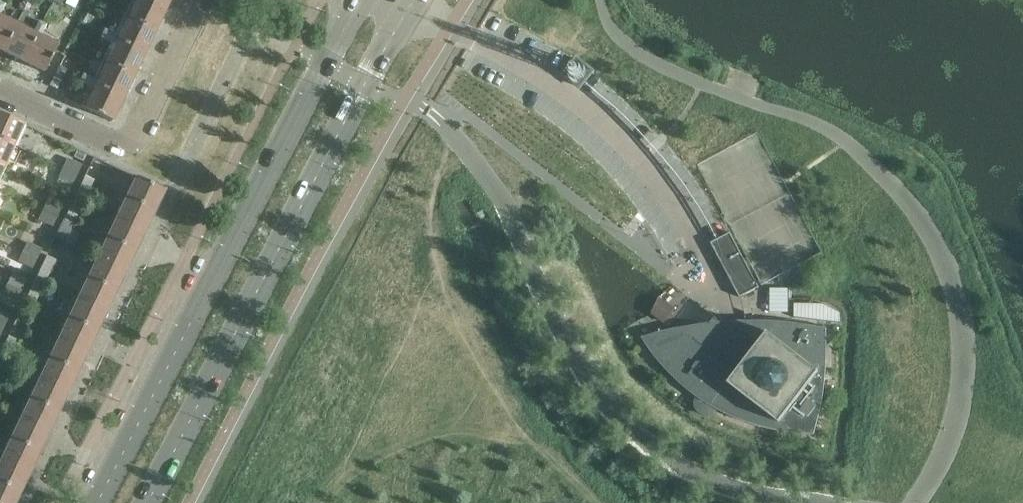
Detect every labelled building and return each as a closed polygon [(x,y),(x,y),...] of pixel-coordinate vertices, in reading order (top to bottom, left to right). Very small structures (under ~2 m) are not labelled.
[(154,0),(132,0),(116,33),(105,28),(103,32),(145,51),(167,6),(154,0)] [(38,21),(32,32),(0,16),(0,49),(22,60),(42,23),(38,21)] [(95,20),(92,27),(100,31),(104,24),(95,20)] [(22,60),(29,64),(44,71),(59,41),(42,32),(45,24),(42,23),(22,60)] [(81,76),(123,98),(145,51),(103,32),(101,36),(112,41),(94,78),(83,72),(81,76)] [(580,87),(593,71),(577,58),(564,74),(580,87)] [(68,69),(60,64),(54,76),(62,80),(68,69)] [(90,86),(81,106),(112,120),(123,98),(81,76),(79,80),(90,86)] [(15,144),(25,124),(0,112),(0,138),(15,144)] [(6,166),(15,144),(0,138),(0,163),(6,166)] [(78,173),(82,164),(67,157),(63,166),(78,173)] [(63,166),(58,176),(73,183),(78,173),(63,166)] [(84,200),(95,179),(85,174),(74,196),(84,200)] [(144,229),(163,189),(138,177),(137,177),(135,176),(125,197),(116,216),(144,229)] [(74,196),(63,218),(73,223),(84,200),(74,196)] [(58,215),(62,206),(47,199),(43,208),(58,215)] [(43,208),(38,218),(53,225),(58,215),(43,208)] [(116,216),(98,254),(125,267),(144,229),(116,216)] [(63,218),(55,235),(73,244),(79,232),(71,228),(73,223),(63,218)] [(722,237),(711,242),(740,297),(760,287),(730,232),(722,237)] [(38,257),(42,250),(27,243),(23,250),(38,257)] [(23,250),(17,262),(33,269),(38,257),(23,250)] [(46,280),(57,258),(47,253),(36,276),(46,280)] [(98,254),(78,296),(105,309),(125,267),(98,254)] [(36,276),(25,299),(35,303),(46,280),(36,276)] [(18,299),(22,290),(7,283),(3,292),(18,299)] [(773,286),(774,311),(792,310),(791,285),(773,286)] [(684,304),(688,294),(669,286),(665,297),(684,304)] [(0,298),(0,303),(13,309),(18,299),(3,292),(0,298)] [(68,316),(60,333),(88,346),(105,309),(78,296),(74,304),(68,302),(62,313),(68,316)] [(695,324),(641,337),(645,343),(654,355),(696,396),(694,400),(694,405),(696,410),(699,413),(703,415),(708,416),(713,414),(718,410),(767,428),(814,434),(822,404),(827,335),(827,328),(796,322),(721,321),(706,309),(695,324)] [(18,339),(8,333),(0,350),(0,353),(9,358),(18,339)] [(60,333),(41,373),(68,386),(88,346),(60,333)] [(9,358),(0,353),(0,376),(9,358)] [(41,373),(22,413),(49,427),(68,386),(41,373)] [(22,413),(3,453),(30,466),(49,427),(22,413)] [(30,466),(3,453),(0,459),(0,502),(2,502),(13,502),(16,495),(30,466)]
